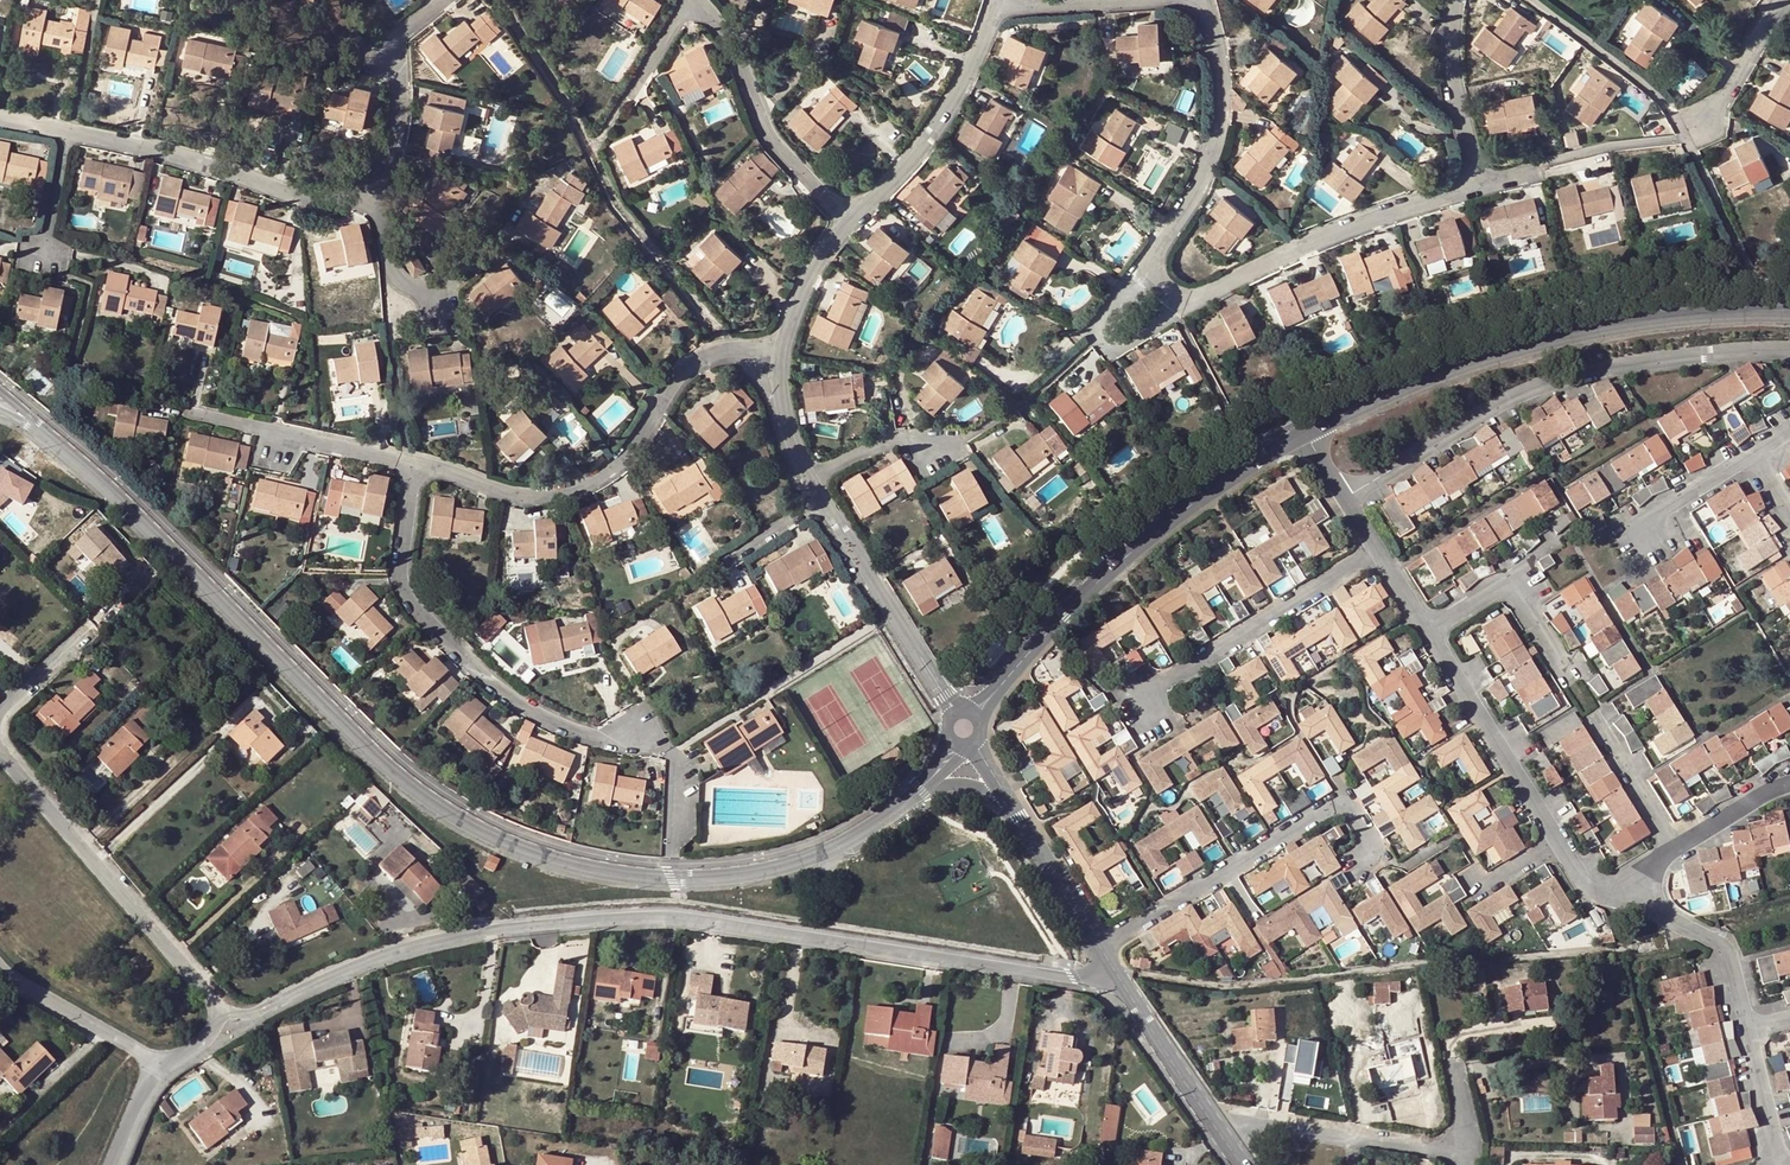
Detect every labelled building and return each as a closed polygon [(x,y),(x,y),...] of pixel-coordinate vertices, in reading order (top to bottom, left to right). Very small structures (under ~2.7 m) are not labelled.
[(16,8),(27,9),(29,0),(17,0),(16,8)] [(599,8),(642,36),(662,3),(656,0),(605,0),(599,8)] [(808,0),(790,0),(820,10),(823,1),(821,0),(814,0),(813,2),(808,0)] [(820,10),(830,13),(835,0),(821,0),(823,1),(820,10)] [(921,8),(924,0),(899,0),(921,8)] [(921,8),(927,10),(930,0),(924,0),(921,8)] [(1265,11),(1273,1),(1271,0),(1251,0),(1265,11)] [(1403,0),(1374,0),(1366,9),(1360,3),(1346,18),(1375,43),(1384,33),(1379,28),(1383,23),(1404,1),(1403,0)] [(1677,23),(1646,1),(1635,17),(1643,23),(1630,42),(1650,55),(1663,36),(1660,34),(1665,27),(1671,31),(1677,23)] [(84,53),(92,11),(76,7),(72,26),(45,21),(47,13),(27,9),(21,47),(34,49),(35,42),(41,44),(64,48),(73,49),(72,51),(84,53)] [(1511,46),(1530,21),(1512,9),(1493,34),(1486,28),(1474,44),(1505,66),(1513,56),(1507,52),(1511,46)] [(500,23),(489,10),(482,15),(493,28),(497,25),(500,23)] [(884,25),(899,30),(903,32),(907,20),(888,13),(884,25)] [(422,47),(447,76),(457,67),(453,63),(458,58),(481,38),(485,43),(502,29),(497,25),(493,28),(482,15),(470,25),(466,20),(443,40),(437,34),(422,47)] [(896,40),(899,30),(884,25),(865,19),(859,37),(868,40),(861,62),(882,69),(889,48),(886,46),(889,38),(896,40)] [(1379,28),(1384,33),(1388,28),(1383,23),(1379,28)] [(1158,24),(1141,25),(1142,36),(1139,36),(1117,37),(1119,60),(1140,58),(1149,58),(1149,62),(1160,61),(1158,24)] [(1666,39),(1671,31),(1665,27),(1660,34),(1663,36),(1666,39)] [(104,65),(117,67),(118,61),(125,62),(156,68),(156,64),(159,50),(162,37),(145,34),(144,42),(130,40),(131,32),(111,28),(104,65)] [(1345,40),(1336,33),(1336,34),(1334,46),(1338,49),(1345,40)] [(1042,59),(1046,50),(1010,35),(1004,50),(1014,54),(1012,58),(1004,78),(1026,87),(1035,67),(1039,57),(1042,59)] [(1278,35),(1268,47),(1279,56),(1288,44),(1278,35)] [(886,46),(889,48),(893,49),(896,40),(889,38),(886,46)] [(208,44),(190,40),(183,67),(202,71),(203,66),(232,73),(237,51),(228,49),(228,52),(207,47),(208,44)] [(34,49),(21,47),(19,53),(39,57),(41,44),(35,42),(34,49)] [(705,45),(691,52),(695,61),(692,63),(672,73),(688,104),(707,94),(704,87),(701,83),(710,79),(712,83),(721,78),(705,45)] [(1517,51),(1511,46),(1507,52),(1513,56),(1517,51)] [(1279,56),(1268,47),(1258,59),(1266,66),(1264,68),(1249,86),(1267,101),(1281,83),(1287,76),(1290,79),(1297,71),(1279,56)] [(73,49),(64,48),(62,57),(71,58),(72,51),(73,49)] [(167,52),(159,50),(156,64),(164,66),(167,52)] [(462,63),(458,58),(453,63),(457,67),(462,63)] [(1256,62),(1264,68),(1266,66),(1258,59),(1256,62)] [(1378,86),(1361,71),(1350,61),(1337,76),(1345,83),(1330,101),(1332,103),(1327,109),(1344,123),(1349,117),(1346,115),(1361,98),(1364,101),(1378,86)] [(1788,61),(1767,97),(1759,92),(1750,109),(1784,129),(1789,118),(1789,117),(1784,114),(1787,108),(1789,104),(1789,62),(1788,61)] [(1368,63),(1361,71),(1378,86),(1381,88),(1388,81),(1368,63)] [(231,79),(232,73),(203,66),(202,71),(201,72),(231,79)] [(1614,84),(1602,75),(1590,66),(1572,92),(1577,96),(1567,110),(1589,126),(1600,111),(1597,108),(1614,84)] [(250,104),(263,107),(265,100),(271,102),(302,108),(306,85),(297,83),(276,79),(277,72),(257,68),(250,104)] [(1605,70),(1602,75),(1614,84),(1620,88),(1623,84),(1605,70)] [(299,74),(297,83),(306,85),(308,76),(299,74)] [(1284,86),(1290,79),(1287,76),(1281,83),(1284,86)] [(704,87),(712,83),(710,79),(701,83),(704,87)] [(829,90),(830,91),(848,106),(851,110),(857,104),(835,83),(829,90)] [(1620,88),(1614,84),(1597,108),(1600,111),(1603,113),(1620,88)] [(355,98),(352,97),(330,93),(325,115),(347,120),(357,121),(356,126),(366,128),(372,94),(373,93),(357,89),(355,98)] [(450,153),(456,130),(458,121),(463,122),(468,100),(432,91),(425,119),(436,121),(435,125),(429,147),(450,153)] [(791,123),(818,148),(827,139),(821,134),(826,129),(848,106),(830,91),(809,114),(804,108),(791,123)] [(381,96),(372,94),(366,128),(375,130),(381,96)] [(1532,96),(1523,98),(1524,101),(1503,105),(1502,103),(1484,107),(1490,133),(1508,129),(1507,125),(1537,118),(1532,96)] [(1349,117),(1364,101),(1361,98),(1346,115),(1349,117)] [(996,138),(1011,110),(992,99),(977,126),(969,122),(960,139),(992,158),(999,146),(993,143),(996,138)] [(1120,148),(1135,121),(1117,110),(1101,136),(1093,131),(1083,148),(1115,168),(1122,157),(1116,154),(1120,148)] [(1538,125),(1537,118),(1507,125),(1508,129),(1508,132),(1538,125)] [(1172,121),(1164,138),(1178,144),(1186,127),(1172,121)] [(1300,144),(1277,124),(1270,131),(1285,144),(1288,141),(1296,148),(1300,144)] [(675,127),(665,132),(676,152),(685,148),(675,127)] [(821,134),(827,139),(831,134),(826,129),(821,134)] [(1266,167),(1285,144),(1270,131),(1267,129),(1261,136),(1263,138),(1250,153),(1248,151),(1236,166),(1256,183),(1268,169),(1266,167)] [(1347,134),(1342,131),(1337,137),(1342,140),(1347,134)] [(1576,131),(1564,134),(1568,148),(1579,145),(1576,131)] [(633,138),(616,147),(632,180),(644,174),(641,169),(648,166),(676,152),(665,132),(637,146),(633,138)] [(1261,136),(1248,151),(1250,153),(1263,138),(1261,136)] [(1341,167),(1333,162),(1321,177),(1352,201),(1359,191),(1354,187),(1358,181),(1378,157),(1377,156),(1382,151),(1382,149),(1381,149),(1366,137),(1365,137),(1341,167)] [(1002,141),(996,138),(993,143),(999,146),(1002,141)] [(1752,140),(1738,146),(1742,156),(1739,157),(1719,167),(1729,187),(1749,178),(1757,174),(1758,178),(1768,173),(1752,140)] [(1293,152),(1296,148),(1288,141),(1285,144),(1290,149),(1293,152)] [(1270,171),(1290,149),(1285,144),(1266,167),(1268,169),(1270,171)] [(34,184),(33,191),(33,192),(43,194),(49,164),(8,156),(10,148),(0,146),(0,178),(34,184)] [(429,147),(426,159),(447,163),(450,153),(429,147)] [(1026,162),(1029,156),(1017,148),(1013,155),(1026,162)] [(1125,151),(1120,148),(1116,154),(1122,157),(1125,151)] [(736,212),(749,198),(746,195),(767,173),(752,158),(745,165),(747,166),(732,181),(730,180),(717,193),(736,212)] [(568,162),(559,166),(561,171),(571,167),(568,162)] [(80,189),(98,193),(99,188),(129,195),(134,173),(124,171),(124,174),(104,170),(104,167),(86,163),(80,189)] [(745,165),(730,180),(732,181),(747,166),(745,165)] [(944,205),(968,178),(959,169),(955,173),(948,167),(927,190),(921,184),(908,198),(936,224),(945,215),(940,210),(944,205)] [(437,234),(446,223),(441,219),(457,197),(460,200),(462,201),(469,192),(465,189),(470,182),(450,168),(426,200),(419,195),(407,211),(437,234)] [(1092,198),(1101,184),(1076,169),(1066,184),(1068,185),(1058,203),(1056,202),(1046,218),(1069,232),(1078,216),(1075,214),(1086,195),(1092,198)] [(490,173),(478,172),(476,185),(487,187),(490,173)] [(565,180),(562,178),(555,189),(573,201),(579,204),(586,193),(582,191),(588,183),(571,172),(565,180)] [(772,178),(767,173),(746,195),(749,198),(751,200),(772,178)] [(529,178),(509,175),(507,188),(523,190),(529,178)] [(1766,188),(1776,182),(1772,175),(1762,181),(1766,188)] [(1690,208),(1682,178),(1652,185),(1650,177),(1630,182),(1639,219),(1651,216),(1650,209),(1657,207),(1679,201),(1682,211),(1690,208)] [(33,191),(34,184),(0,178),(0,184),(33,191)] [(182,184),(163,179),(155,216),(167,219),(169,212),(175,214),(205,220),(211,199),(180,192),(182,184)] [(1051,199),(1056,202),(1058,203),(1068,185),(1066,184),(1062,181),(1051,199)] [(1364,185),(1358,181),(1354,187),(1359,191),(1364,185)] [(1616,187),(1607,189),(1610,200),(1619,198),(1616,187)] [(128,200),(129,195),(99,188),(98,193),(98,195),(128,200)] [(520,227),(552,247),(559,237),(553,234),(557,227),(573,201),(555,189),(554,188),(538,215),(530,211),(520,227)] [(1610,200),(1607,189),(1577,197),(1575,188),(1556,192),(1565,229),(1577,226),(1575,219),(1582,217),(1621,208),(1619,198),(1610,200)] [(705,193),(693,199),(699,214),(710,204),(705,193)] [(1081,217),(1092,198),(1086,195),(1075,214),(1078,216),(1081,217)] [(150,196),(147,209),(155,211),(158,198),(150,196)] [(448,216),(460,200),(457,197),(441,219),(446,223),(450,218),(448,216)] [(1248,229),(1253,221),(1224,197),(1214,210),(1222,217),(1220,219),(1206,237),(1225,251),(1238,234),(1244,226),(1248,229)] [(219,201),(211,199),(205,220),(214,223),(219,201)] [(1538,223),(1532,201),(1524,203),(1524,206),(1505,211),(1504,208),(1485,213),(1489,227),(1492,239),(1510,234),(1509,230),(1538,223)] [(234,223),(239,205),(234,203),(229,222),(234,223)] [(239,205),(234,223),(229,241),(241,244),(243,238),(250,240),(280,248),(280,250),(289,253),(295,230),(286,228),(286,226),(256,218),(258,210),(239,205)] [(949,209),(944,205),(940,210),(945,215),(949,209)] [(1659,214),(1657,207),(1650,209),(1651,216),(1659,214)] [(1212,213),(1220,219),(1222,217),(1214,210),(1212,213)] [(174,221),(175,214),(169,212),(167,219),(174,221)] [(1482,228),(1489,227),(1485,213),(1478,214),(1482,228)] [(1584,225),(1582,217),(1575,219),(1577,226),(1584,225)] [(1466,218),(1453,222),(1463,253),(1476,249),(1466,218)] [(1463,253),(1453,222),(1437,227),(1441,237),(1438,238),(1416,245),(1423,267),(1444,260),(1453,257),(1454,261),(1465,258),(1463,253)] [(1541,233),(1538,223),(1509,230),(1510,234),(1511,236),(1512,240),(1541,233)] [(1057,259),(1066,244),(1034,224),(1024,239),(1057,259)] [(347,241),(342,241),(320,247),(326,269),(348,264),(357,262),(358,266),(367,264),(363,246),(374,243),(370,225),(344,232),(347,241)] [(903,258),(910,251),(880,226),(871,239),(878,245),(876,248),(862,265),(880,281),(895,263),(901,256),(903,258)] [(1241,237),(1248,229),(1244,226),(1238,234),(1241,237)] [(146,229),(138,227),(134,248),(140,249),(141,243),(144,244),(146,229)] [(559,237),(563,231),(557,227),(553,234),(559,237)] [(710,284),(725,268),(723,265),(729,259),(735,265),(742,257),(716,231),(702,246),(703,247),(710,253),(696,268),(695,268),(710,284)] [(1511,236),(1510,234),(1492,239),(1492,241),(1494,240),(1497,249),(1511,246),(1509,237),(1511,236)] [(868,242),(876,248),(878,245),(871,239),(868,242)] [(1057,259),(1024,239),(1014,256),(1023,261),(1011,281),(1013,282),(1030,292),(1031,292),(1043,274),(1039,271),(1044,262),(1052,267),(1057,259)] [(250,249),(276,256),(278,249),(252,241),(250,249)] [(411,244),(401,252),(421,274),(430,266),(411,244)] [(710,253),(703,247),(689,261),(696,268),(710,253)] [(1400,248),(1391,252),(1401,277),(1403,276),(1409,273),(1400,248)] [(1401,277),(1391,252),(1362,262),(1359,264),(1355,255),(1339,262),(1354,296),(1365,292),(1367,296),(1374,293),(1370,282),(1391,274),(1393,279),(1390,280),(1392,284),(1396,282),(1395,280),(1401,277)] [(1023,261),(1014,256),(1013,255),(1004,269),(1003,272),(1003,275),(1005,278),(1011,281),(1023,261)] [(898,266),(903,258),(901,256),(895,263),(898,266)] [(729,271),(735,265),(729,259),(723,265),(725,268),(729,271)] [(6,286),(10,267),(10,266),(1,264),(1,262),(0,261),(0,284),(6,286)] [(1047,276),(1052,267),(1044,262),(1039,271),(1043,274),(1047,276)] [(486,284),(472,296),(489,316),(504,303),(501,300),(509,292),(513,297),(516,300),(530,288),(509,263),(503,269),(505,272),(489,286),(486,284)] [(14,272),(14,268),(10,267),(6,286),(10,286),(14,272)] [(503,269),(486,284),(489,286),(505,272),(503,269)] [(1413,282),(1409,273),(1403,276),(1407,284),(1413,282)] [(1375,286),(1390,280),(1393,279),(1391,274),(1370,282),(1374,293),(1377,292),(1375,286)] [(110,276),(102,313),(114,315),(116,308),(123,310),(164,318),(168,299),(158,297),(158,294),(133,289),(127,288),(128,283),(129,280),(110,276)] [(973,287),(977,282),(974,278),(969,283),(973,287)] [(1328,301),(1319,281),(1290,294),(1286,285),(1268,293),(1284,328),(1296,322),(1293,317),(1299,314),(1328,301)] [(632,338),(642,329),(636,324),(642,319),(664,298),(663,297),(649,282),(627,303),(620,297),(606,311),(632,338)] [(844,282),(841,290),(855,296),(859,288),(844,282)] [(944,327),(967,341),(976,347),(986,330),(981,327),(997,300),(996,299),(1000,293),(982,282),(962,315),(954,310),(944,327)] [(1030,292),(1013,282),(1009,288),(1026,298),(1030,292)] [(673,287),(663,297),(664,298),(681,317),(691,308),(673,287)] [(861,299),(855,296),(841,290),(828,319),(820,315),(812,333),(847,348),(852,336),(846,333),(849,327),(861,299)] [(47,303),(43,302),(21,297),(16,320),(34,323),(39,324),(48,326),(48,330),(57,332),(60,316),(68,318),(70,308),(62,307),(64,297),(64,296),(49,292),(47,303)] [(505,305),(513,297),(509,292),(501,300),(504,303),(505,305)] [(1355,300),(1367,296),(1365,292),(1354,296),(1355,300)] [(72,299),(64,297),(62,307),(70,308),(72,299)] [(1237,307),(1223,314),(1228,324),(1225,325),(1205,336),(1216,355),(1236,345),(1245,340),(1247,344),(1255,340),(1237,307)] [(116,308),(114,315),(121,317),(123,310),(116,308)] [(174,337),(196,342),(197,337),(206,339),(204,347),(214,349),(222,313),(203,309),(201,320),(178,315),(174,337)] [(466,312),(462,319),(481,328),(482,323),(480,322),(481,319),(466,312)] [(1220,315),(1225,325),(1228,324),(1223,314),(1220,315)] [(1302,320),(1299,314),(1293,317),(1296,322),(1302,320)] [(647,324),(642,319),(636,324),(642,329),(647,324)] [(32,336),(34,323),(16,320),(14,332),(32,336)] [(251,322),(249,332),(243,359),(255,362),(256,355),(263,357),(294,363),(303,325),(294,323),(293,327),(271,323),(270,326),(251,322)] [(576,387),(585,379),(580,373),(585,368),(608,347),(592,330),(587,324),(581,330),(587,336),(570,352),(564,346),(550,360),(576,387)] [(1349,324),(1343,326),(1347,334),(1352,332),(1349,324)] [(599,325),(592,330),(608,347),(614,341),(599,325)] [(854,330),(849,327),(846,333),(852,336),(854,330)] [(195,345),(204,347),(206,339),(197,337),(196,342),(195,345)] [(1238,349),(1247,344),(1245,340),(1236,345),(1238,349)] [(980,350),(976,347),(967,341),(959,355),(972,364),(980,350)] [(1195,364),(1182,344),(1173,349),(1186,369),(1195,364)] [(338,386),(361,382),(360,378),(370,376),(371,384),(380,383),(375,345),(356,348),(357,360),(335,364),(338,386)] [(1167,346),(1160,351),(1162,353),(1144,364),(1142,362),(1126,372),(1140,394),(1156,385),(1154,381),(1179,366),(1167,346)] [(466,383),(465,375),(465,371),(464,366),(473,365),(471,354),(462,356),(462,353),(431,358),(430,349),(410,352),(416,390),(466,383)] [(1160,351),(1142,362),(1144,364),(1162,353),(1160,351)] [(958,392),(964,385),(936,359),(926,371),(934,378),(931,381),(917,398),(934,414),(948,397),(955,390),(958,392)] [(1683,430),(1686,434),(1689,432),(1697,427),(1704,423),(1711,418),(1715,416),(1713,411),(1720,407),(1718,404),(1726,398),(1735,393),(1738,396),(1741,393),(1745,391),(1748,396),(1762,387),(1748,365),(1741,369),(1655,422),(1665,437),(1674,432),(1676,435),(1683,430)] [(1187,377),(1179,366),(1154,381),(1156,385),(1140,394),(1145,403),(1187,377)] [(590,373),(585,368),(580,373),(585,379),(590,373)] [(862,370),(843,373),(844,380),(823,384),(823,381),(804,384),(808,410),(826,407),(825,404),(856,399),(853,381),(864,379),(862,370)] [(923,374),(931,381),(934,378),(926,371),(923,374)] [(1117,383),(1107,372),(1071,401),(1065,394),(1050,406),(1074,437),(1090,424),(1088,421),(1112,402),(1116,408),(1117,408),(1126,401),(1113,386),(1117,383)] [(822,377),(823,381),(823,384),(844,380),(843,373),(822,377)] [(362,385),(371,384),(370,376),(360,378),(361,382),(362,385)] [(1385,505),(1379,508),(1398,539),(1413,529),(1407,518),(1404,515),(1412,511),(1409,507),(1424,497),(1433,492),(1435,496),(1443,491),(1445,494),(1447,498),(1457,491),(1462,489),(1466,486),(1476,480),(1474,477),(1472,473),(1480,468),(1477,465),(1486,460),(1494,454),(1497,458),(1504,454),(1506,457),(1508,460),(1522,451),(1529,461),(1550,447),(1547,441),(1545,438),(1554,432),(1563,427),(1565,431),(1572,426),(1575,432),(1590,422),(1596,431),(1610,422),(1607,417),(1614,413),(1612,410),(1622,404),(1607,381),(1590,387),(1596,399),(1589,404),(1581,408),(1575,399),(1568,404),(1561,408),(1552,398),(1540,409),(1522,416),(1526,423),(1528,428),(1514,437),(1511,432),(1508,428),(1507,429),(1496,436),(1495,437),(1485,427),(1472,439),(1457,445),(1462,458),(1456,461),(1441,470),(1436,473),(1433,475),(1425,465),(1411,476),(1417,485),(1410,490),(1404,479),(1388,487),(1391,495),(1393,500),(1385,505)] [(739,384),(733,389),(749,406),(755,401),(739,384)] [(690,419),(716,446),(725,437),(721,432),(727,427),(749,406),(733,389),(710,411),(705,405),(690,419)] [(952,400),(958,392),(955,390),(948,397),(952,400)] [(1728,402),(1738,396),(1735,393),(1726,398),(1728,402)] [(550,397),(538,409),(545,417),(558,405),(550,397)] [(1732,407),(1728,402),(1726,398),(1718,404),(1720,407),(1713,411),(1715,416),(1716,417),(1722,414),(1732,407)] [(857,406),(856,399),(825,404),(826,407),(826,411),(857,406)] [(1092,427),(1116,408),(1112,402),(1088,421),(1090,424),(1092,427)] [(1624,407),(1622,404),(1612,410),(1614,413),(1624,407)] [(140,410),(111,405),(109,416),(118,418),(113,444),(127,446),(128,439),(134,440),(165,445),(168,423),(143,419),(138,419),(139,413),(140,410)] [(517,426),(501,441),(516,458),(532,443),(529,440),(536,434),(542,439),(549,433),(524,405),(510,419),(517,426)] [(1760,416),(1728,436),(1737,446),(1750,435),(1766,429),(1760,416)] [(1711,418),(1704,423),(1706,427),(1714,422),(1711,418)] [(1493,430),(1496,436),(1507,429),(1504,423),(1499,426),(1493,430)] [(1528,428),(1526,423),(1519,427),(1511,432),(1514,437),(1528,428)] [(731,432),(727,427),(721,432),(725,437),(731,432)] [(1554,432),(1556,436),(1565,431),(1563,427),(1554,432)] [(1697,427),(1689,432),(1692,436),(1700,430),(1697,427)] [(1665,437),(1673,449),(1678,445),(1675,441),(1682,437),(1686,434),(1683,430),(1676,435),(1674,432),(1665,437)] [(1545,438),(1547,441),(1556,436),(1554,432),(1545,438)] [(529,440),(532,443),(535,446),(542,439),(536,434),(529,440)] [(1053,453),(1039,435),(1014,454),(1008,447),(992,459),(1015,489),(1026,481),(1022,477),(1028,472),(1053,453)] [(192,436),(187,462),(206,466),(206,462),(235,468),(240,446),(231,444),(230,446),(211,443),(211,440),(192,436)] [(1582,502),(1585,506),(1589,503),(1592,501),(1595,506),(1623,488),(1620,483),(1623,481),(1628,478),(1625,474),(1634,469),(1642,463),(1645,467),(1649,464),(1652,462),(1655,467),(1669,458),(1656,436),(1564,494),(1573,508),(1582,502)] [(235,471),(245,473),(250,448),(240,446),(235,468),(235,471)] [(1486,460),(1490,467),(1506,457),(1504,454),(1497,458),(1494,454),(1486,460)] [(1704,467),(1698,455),(1683,465),(1688,474),(1704,467)] [(675,480),(674,478),(658,489),(672,511),(688,500),(685,496),(710,480),(714,485),(710,488),(718,500),(728,493),(705,457),(691,466),(693,469),(675,480)] [(1472,473),(1474,477),(1481,472),(1483,476),(1492,470),(1490,467),(1486,460),(1477,465),(1480,468),(1472,473)] [(919,489),(902,461),(865,483),(860,476),(844,487),(856,507),(864,519),(873,514),(870,508),(877,503),(904,487),(909,495),(919,489)] [(205,468),(234,474),(235,471),(235,468),(206,462),(206,466),(205,468)] [(1636,473),(1645,467),(1642,463),(1634,469),(1636,473)] [(2,511),(9,498),(26,506),(37,485),(0,466),(0,510),(2,511)] [(693,469),(691,466),(674,478),(675,480),(693,469)] [(1625,474),(1628,478),(1636,473),(1634,469),(1625,474)] [(988,505),(969,472),(953,482),(958,491),(938,502),(949,522),(977,506),(980,510),(988,505)] [(1031,477),(1028,472),(1022,477),(1026,481),(1031,477)] [(333,480),(329,502),(343,505),(364,510),(374,512),(373,516),(382,518),(391,480),(376,477),(373,489),(369,488),(333,480)] [(1661,478),(1629,498),(1639,507),(1651,496),(1667,490),(1661,478)] [(1286,479),(1254,500),(1277,536),(1247,555),(1266,586),(1281,577),(1270,560),(1303,539),(1314,557),(1328,548),(1314,526),(1328,518),(1316,499),(1302,508),(1308,517),(1292,527),(1277,504),(1294,493),(1286,479)] [(685,496),(688,500),(689,502),(710,488),(714,485),(710,480),(685,496)] [(274,507),(303,514),(309,492),(299,490),(299,493),(279,489),(280,485),(261,481),(255,507),(273,511),(274,507)] [(1544,483),(1421,558),(1424,564),(1435,581),(1449,571),(1446,567),(1454,562),(1451,558),(1460,553),(1469,547),(1472,552),(1479,547),(1482,552),(1511,534),(1508,529),(1512,526),(1515,524),(1513,520),(1522,514),(1530,509),(1533,513),(1537,511),(1540,509),(1543,514),(1558,505),(1544,483)] [(235,504),(236,497),(238,486),(230,484),(226,502),(235,504)] [(1735,485),(1705,504),(1713,518),(1726,510),(1732,518),(1736,516),(1745,531),(1751,540),(1747,542),(1751,548),(1745,552),(1737,557),(1746,571),(1765,560),(1768,565),(1780,558),(1777,552),(1768,538),(1771,536),(1779,529),(1767,518),(1758,523),(1754,516),(1763,511),(1757,494),(1744,499),(1739,492),(1735,485)] [(1424,497),(1429,504),(1445,494),(1443,491),(1435,496),(1433,492),(1424,497)] [(318,517),(322,495),(309,492),(303,514),(318,517)] [(1382,501),(1385,505),(1393,500),(1391,495),(1387,498),(1382,501)] [(642,497),(632,501),(641,522),(651,518),(642,497)] [(1404,515),(1407,518),(1429,504),(1424,497),(1409,507),(1412,511),(1404,515)] [(436,498),(432,536),(453,538),(454,532),(483,535),(486,513),(455,509),(456,500),(436,498)] [(581,512),(595,547),(608,542),(605,536),(611,533),(641,522),(632,501),(603,512),(600,504),(581,512)] [(341,517),(343,505),(329,502),(326,514),(341,517)] [(1573,508),(1575,512),(1581,508),(1585,506),(1582,502),(1573,508)] [(881,509),(877,503),(870,508),(873,514),(881,509)] [(971,515),(980,510),(977,506),(949,522),(956,533),(975,522),(971,515)] [(274,507),(273,511),(273,513),(302,520),(303,514),(274,507)] [(861,521),(864,519),(856,507),(853,508),(861,521)] [(1524,519),(1533,513),(1530,509),(1522,514),(1524,519)] [(1515,524),(1524,519),(1522,514),(1513,520),(1515,524)] [(1548,524),(1557,535),(1569,524),(1563,515),(1548,524)] [(1605,527),(1600,516),(1584,526),(1590,534),(1605,527)] [(1736,516),(1732,518),(1741,533),(1745,531),(1736,516)] [(514,533),(515,556),(538,555),(547,554),(547,559),(558,559),(556,522),(540,522),(540,533),(536,533),(514,533)] [(130,566),(116,552),(93,527),(77,542),(95,559),(90,564),(83,571),(95,584),(101,578),(109,585),(119,576),(130,566)] [(1735,537),(1745,552),(1751,548),(1747,542),(1751,540),(1745,531),(1741,533),(1735,537)] [(614,540),(611,533),(605,536),(608,542),(614,540)] [(1538,542),(1536,537),(1533,533),(1517,544),(1526,554),(1538,542)] [(1768,538),(1777,552),(1779,551),(1775,544),(1776,544),(1774,541),(1771,536),(1768,538)] [(767,569),(780,592),(797,582),(795,579),(820,564),(823,569),(826,574),(835,568),(819,540),(810,545),(810,544),(802,549),(804,551),(785,562),(784,559),(767,569)] [(95,559),(77,542),(66,553),(75,562),(81,555),(90,564),(95,559)] [(1460,553),(1463,557),(1468,554),(1472,552),(1469,547),(1460,553)] [(120,548),(116,552),(130,566),(133,562),(120,548)] [(802,549),(784,559),(785,562),(804,551),(802,549)] [(1693,561),(1706,553),(1705,550),(1698,555),(1698,554),(1694,556),(1690,558),(1693,561)] [(1185,603),(1200,627),(1205,624),(1214,618),(1199,594),(1233,574),(1248,598),(1262,589),(1238,551),(1145,609),(1169,647),(1183,638),(1168,614),(1185,603)] [(1718,576),(1720,574),(1706,553),(1693,561),(1690,558),(1684,551),(1671,562),(1655,568),(1660,581),(1654,585),(1646,590),(1643,585),(1633,591),(1629,594),(1619,584),(1606,596),(1619,617),(1628,611),(1631,616),(1639,611),(1642,615),(1656,607),(1659,612),(1674,603),(1671,598),(1678,594),(1675,589),(1684,584),(1692,579),(1695,583),(1703,578),(1706,583),(1708,582),(1718,576)] [(1449,571),(1450,572),(1453,571),(1466,562),(1463,557),(1460,553),(1451,558),(1454,562),(1446,567),(1449,571)] [(1554,565),(1548,556),(1537,563),(1543,572),(1554,565)] [(1424,564),(1421,558),(1415,562),(1418,568),(1424,564)] [(945,559),(938,564),(939,567),(921,578),(919,576),(903,586),(923,617),(939,607),(936,602),(962,586),(945,559)] [(1488,561),(1456,581),(1465,592),(1478,580),(1493,574),(1488,561)] [(1418,568),(1415,562),(1405,568),(1409,573),(1418,568)] [(1783,563),(1760,576),(1762,580),(1768,589),(1769,591),(1773,589),(1778,596),(1782,593),(1787,602),(1789,607),(1789,574),(1783,563)] [(797,584),(823,569),(820,564),(795,579),(797,582),(797,584)] [(938,564),(919,576),(921,578),(939,567),(938,564)] [(687,565),(682,569),(688,578),(694,575),(687,565)] [(141,577),(130,566),(119,576),(130,587),(141,577)] [(1297,567),(1287,573),(1295,587),(1305,581),(1297,567)] [(1449,571),(1435,581),(1437,585),(1452,575),(1450,572),(1449,571)] [(1292,586),(1287,576),(1270,585),(1275,595),(1292,586)] [(1720,579),(1718,576),(1708,582),(1710,585),(1720,579)] [(1706,584),(1706,583),(1703,578),(1695,583),(1692,579),(1684,584),(1686,588),(1690,594),(1706,584)] [(1583,579),(1560,594),(1569,609),(1574,606),(1577,610),(1579,613),(1583,610),(1594,628),(1590,630),(1592,634),(1594,637),(1589,641),(1608,669),(1612,666),(1614,670),(1616,673),(1620,670),(1626,680),(1639,672),(1583,579)] [(1768,589),(1762,580),(1760,581),(1766,591),(1768,589)] [(1354,599),(1367,590),(1363,583),(1349,592),(1354,599)] [(1380,584),(1373,589),(1381,601),(1388,597),(1380,584)] [(1675,589),(1678,594),(1686,588),(1684,584),(1675,589)] [(338,612),(347,622),(353,617),(358,622),(374,639),(368,644),(374,650),(395,629),(373,607),(379,601),(365,586),(349,602),(338,590),(323,604),(334,616),(338,612)] [(1381,601),(1373,589),(1372,587),(1367,590),(1354,599),(1351,601),(1342,587),(1332,594),(1360,639),(1375,630),(1363,612),(1380,602),(1381,601)] [(731,624),(758,608),(747,589),(720,605),(716,597),(699,607),(717,640),(729,634),(725,627),(731,624)] [(1783,604),(1787,602),(1782,593),(1778,596),(1773,589),(1769,591),(1779,607),(1783,604)] [(1735,614),(1742,610),(1735,599),(1728,604),(1735,614)] [(1231,608),(1225,612),(1221,614),(1230,628),(1249,616),(1240,602),(1231,608)] [(1363,612),(1375,630),(1379,626),(1372,616),(1384,608),(1380,602),(1363,612)] [(1138,607),(1076,646),(1095,676),(1110,668),(1099,650),(1132,630),(1143,647),(1157,638),(1138,607)] [(498,610),(491,618),(494,621),(501,613),(498,610)] [(1275,648),(1270,641),(1266,634),(1256,641),(1285,685),(1299,677),(1288,660),(1331,633),(1342,650),(1356,641),(1336,610),(1291,638),(1275,648)] [(1583,610),(1579,613),(1590,630),(1594,628),(1583,610)] [(1619,617),(1622,621),(1631,616),(1628,611),(1619,617)] [(1580,647),(1560,614),(1549,624),(1561,635),(1568,652),(1580,647)] [(1501,616),(1484,627),(1494,643),(1490,646),(1506,672),(1507,675),(1509,673),(1512,672),(1516,679),(1514,680),(1509,683),(1524,707),(1525,709),(1528,707),(1536,721),(1558,707),(1557,706),(1551,696),(1501,616)] [(352,627),(358,622),(353,617),(347,622),(352,627)] [(478,631),(482,634),(494,622),(494,621),(491,618),(478,631)] [(593,620),(589,621),(593,635),(603,632),(599,619),(598,619),(593,620)] [(557,620),(538,625),(548,662),(558,659),(556,652),(588,644),(595,641),(593,635),(589,621),(589,620),(559,629),(557,620)] [(501,628),(494,622),(482,634),(489,641),(501,628)] [(725,627),(729,634),(735,630),(731,624),(725,627)] [(1205,624),(1200,627),(1207,637),(1212,634),(1205,624)] [(668,627),(661,631),(662,634),(645,646),(643,643),(627,653),(641,675),(657,665),(655,662),(680,645),(668,627)] [(1207,637),(1200,627),(1190,633),(1199,647),(1209,641),(1207,637)] [(1494,643),(1484,627),(1480,629),(1486,638),(1484,639),(1487,644),(1489,647),(1490,646),(1494,643)] [(1286,630),(1270,641),(1275,648),(1291,638),(1286,630)] [(661,631),(643,643),(645,646),(662,634),(661,631)] [(1462,645),(1468,657),(1479,652),(1469,636),(1460,642),(1462,645)] [(1409,677),(1414,674),(1422,669),(1420,664),(1414,656),(1411,651),(1397,659),(1402,668),(1385,679),(1375,662),(1392,652),(1384,637),(1352,658),(1380,701),(1397,691),(1406,706),(1390,717),(1403,739),(1420,729),(1431,746),(1445,737),(1439,727),(1432,715),(1436,713),(1446,707),(1443,702),(1440,697),(1426,706),(1417,690),(1409,677)] [(589,650),(588,644),(556,652),(558,659),(589,650)] [(683,650),(680,645),(655,662),(657,665),(658,667),(683,650)] [(1490,646),(1489,647),(1487,648),(1496,663),(1495,664),(1499,670),(1502,674),(1506,672),(1490,646)] [(424,713),(445,691),(438,684),(451,672),(440,660),(431,669),(429,666),(413,650),(397,666),(413,682),(419,688),(416,692),(422,698),(415,705),(424,713)] [(1135,651),(1116,663),(1125,676),(1144,665),(1135,651)] [(373,655),(369,660),(372,663),(377,658),(373,655)] [(431,669),(440,660),(437,658),(429,666),(431,669)] [(1228,658),(1218,665),(1246,710),(1260,701),(1249,684),(1266,673),(1258,659),(1236,672),(1228,658)] [(90,702),(98,695),(91,688),(98,680),(89,670),(73,686),(74,689),(62,702),(58,698),(52,704),(49,701),(37,713),(44,720),(47,717),(66,737),(78,725),(76,723),(93,706),(90,702)] [(1622,683),(1626,680),(1620,670),(1616,673),(1622,683)] [(453,695),(462,684),(451,672),(438,684),(445,691),(447,693),(449,691),(453,695)] [(1072,674),(1040,694),(1064,732),(1078,723),(1064,699),(1081,688),(1072,674)] [(1422,687),(1414,674),(1409,677),(1417,690),(1422,687)] [(1587,685),(1591,689),(1598,697),(1607,691),(1598,676),(1587,685)] [(1654,677),(1623,695),(1632,710),(1646,701),(1650,708),(1655,705),(1660,714),(1666,723),(1661,725),(1667,733),(1653,742),(1662,756),(1692,737),(1654,677)] [(1504,718),(1517,713),(1497,681),(1487,690),(1498,703),(1504,718)] [(419,688),(413,682),(409,686),(416,692),(419,688)] [(154,696),(149,690),(146,693),(151,699),(154,696)] [(449,691),(447,693),(441,699),(445,704),(453,695),(449,691)] [(1102,694),(1089,703),(1095,713),(1108,703),(1102,694)] [(1554,694),(1551,696),(1557,706),(1561,704),(1554,694)] [(52,704),(58,698),(55,695),(49,701),(52,704)] [(449,725),(464,738),(468,733),(499,759),(514,742),(483,715),(488,709),(473,696),(449,725)] [(1233,704),(1224,711),(1252,756),(1265,747),(1255,730),(1279,715),(1270,701),(1242,718),(1233,704)] [(1653,775),(1656,779),(1672,805),(1687,797),(1679,783),(1682,781),(1685,779),(1683,775),(1692,770),(1701,764),(1703,768),(1710,764),(1711,763),(1714,769),(1725,762),(1728,767),(1746,756),(1743,751),(1747,749),(1750,746),(1748,742),(1757,737),(1766,731),(1769,735),(1772,733),(1775,731),(1779,736),(1781,735),(1789,729),(1789,709),(1784,712),(1779,704),(1718,742),(1715,737),(1653,775)] [(1655,705),(1650,708),(1653,712),(1656,717),(1660,714),(1655,705)] [(76,723),(78,725),(79,726),(96,709),(93,706),(76,723)] [(1320,713),(1316,715),(1306,722),(1299,726),(1307,740),(1324,730),(1339,753),(1343,751),(1353,744),(1330,707),(1320,713)] [(1315,711),(1312,707),(1301,714),(1306,722),(1316,715),(1314,711),(1315,711)] [(1528,707),(1525,709),(1534,723),(1536,721),(1528,707)] [(232,730),(248,747),(264,763),(281,747),(259,723),(263,719),(254,709),(232,730)] [(739,724),(708,743),(729,775),(759,756),(756,751),(753,747),(761,742),(763,746),(786,731),(772,709),(749,724),(752,729),(745,734),(741,728),(739,724)] [(1026,713),(1030,718),(1035,715),(1032,709),(1026,713)] [(1035,715),(1030,718),(1012,729),(1021,743),(1038,732),(1053,755),(1035,766),(1029,757),(1028,758),(1017,764),(1015,766),(1027,784),(1041,776),(1059,804),(1073,794),(1071,791),(1059,771),(1076,761),(1044,710),(1035,715)] [(44,720),(37,713),(34,715),(60,742),(66,737),(47,717),(44,720)] [(145,721),(136,713),(96,752),(115,771),(133,754),(149,738),(138,727),(145,721)] [(1180,756),(1187,752),(1213,735),(1224,753),(1238,745),(1218,713),(1137,763),(1157,794),(1171,785),(1161,768),(1180,756)] [(1432,715),(1439,727),(1442,725),(1438,719),(1439,718),(1436,713),(1432,715)] [(1572,713),(1542,732),(1551,746),(1556,743),(1564,737),(1569,746),(1573,744),(1578,751),(1584,760),(1580,763),(1584,770),(1579,773),(1588,787),(1598,803),(1603,799),(1607,806),(1611,804),(1616,813),(1622,822),(1619,824),(1623,831),(1620,833),(1610,840),(1618,854),(1648,835),(1621,791),(1610,774),(1572,713)] [(1660,714),(1656,717),(1659,721),(1661,725),(1666,723),(1660,714)] [(151,715),(145,721),(138,727),(149,738),(149,739),(162,726),(151,715)] [(1642,748),(1622,716),(1612,725),(1624,737),(1630,753),(1642,748)] [(1098,718),(1067,737),(1095,781),(1112,770),(1126,794),(1141,785),(1123,757),(1137,749),(1125,730),(1112,739),(1117,748),(1100,758),(1095,750),(1089,741),(1107,731),(1098,718)] [(537,725),(528,720),(519,738),(530,743),(523,762),(540,769),(541,766),(569,777),(577,757),(569,753),(568,756),(548,748),(549,745),(533,738),(537,725)] [(749,724),(741,728),(745,734),(752,729),(749,724)] [(1281,729),(1274,733),(1278,739),(1284,735),(1281,729)] [(244,751),(248,747),(232,730),(227,735),(244,751)] [(1112,739),(1107,731),(1089,741),(1095,750),(1112,739)] [(1757,737),(1759,741),(1769,735),(1766,731),(1757,737)] [(468,733),(464,738),(462,740),(493,766),(497,762),(499,759),(468,733)] [(1355,794),(1358,798),(1364,808),(1372,803),(1378,799),(1380,803),(1383,807),(1385,810),(1372,818),(1378,829),(1377,829),(1383,839),(1393,832),(1397,830),(1400,835),(1405,843),(1410,851),(1424,842),(1413,825),(1437,810),(1429,797),(1412,807),(1405,812),(1400,805),(1394,794),(1418,779),(1390,735),(1353,759),(1361,773),(1385,758),(1396,775),(1371,789),(1365,780),(1352,789),(1355,794)] [(1472,749),(1469,745),(1463,735),(1432,755),(1441,768),(1458,758),(1475,784),(1489,775),(1479,759),(1472,749)] [(1564,737),(1556,743),(1561,752),(1566,759),(1578,751),(1573,744),(1569,746),(1564,737)] [(1748,742),(1750,746),(1759,741),(1757,737),(1748,742)] [(1300,739),(1238,778),(1262,816),(1276,807),(1261,783),(1294,762),(1309,786),(1324,777),(1300,739)] [(756,751),(763,746),(761,742),(753,747),(756,751)] [(568,756),(569,753),(549,745),(548,748),(568,756)] [(901,748),(886,759),(893,770),(908,760),(901,748)] [(1213,749),(1200,757),(1205,764),(1218,756),(1213,749)] [(1017,764),(1028,758),(1023,751),(1013,758),(1017,764)] [(1578,751),(1566,759),(1577,777),(1585,790),(1588,787),(1579,773),(1584,770),(1580,763),(1584,760),(1578,751)] [(116,779),(137,758),(133,754),(115,771),(96,752),(93,756),(116,779)] [(1198,769),(1187,752),(1180,756),(1191,773),(1198,769)] [(1562,784),(1541,752),(1531,762),(1543,773),(1549,789),(1562,784)] [(1332,758),(1322,764),(1330,777),(1340,771),(1332,758)] [(504,768),(497,762),(493,766),(486,774),(493,780),(504,768)] [(1725,762),(1714,769),(1717,774),(1728,767),(1725,762)] [(1710,764),(1703,768),(1694,774),(1686,778),(1689,783),(1697,778),(1696,777),(1709,769),(1711,767),(1710,764)] [(1694,774),(1703,768),(1701,764),(1692,770),(1694,774)] [(619,768),(600,765),(594,802),(607,804),(608,797),(615,798),(646,803),(649,781),(618,776),(619,768)] [(541,766),(540,769),(539,771),(566,783),(569,777),(541,766)] [(1200,774),(1198,769),(1191,773),(1185,777),(1188,782),(1200,774)] [(1222,769),(1191,788),(1200,802),(1217,791),(1232,815),(1246,807),(1222,769)] [(1683,775),(1685,779),(1686,778),(1694,774),(1692,770),(1683,775)] [(1613,772),(1610,774),(1621,791),(1624,789),(1613,772)] [(1656,779),(1653,775),(1645,780),(1648,784),(1656,779)] [(1081,785),(1071,791),(1073,794),(1083,789),(1081,785)] [(1725,786),(1693,806),(1703,815),(1715,804),(1730,799),(1725,786)] [(1610,817),(1616,813),(1611,804),(1607,806),(1603,799),(1598,803),(1588,787),(1585,790),(1593,803),(1604,821),(1610,817)] [(1303,790),(1283,802),(1291,815),(1296,813),(1306,806),(1310,803),(1303,790)] [(504,794),(497,792),(492,804),(500,806),(504,794)] [(1479,792),(1448,812),(1475,856),(1492,845),(1502,862),(1517,853),(1517,852),(1504,831),(1511,827),(1518,822),(1514,816),(1506,804),(1490,814),(1495,824),(1482,833),(1471,816),(1488,806),(1479,792)] [(381,809),(369,798),(359,807),(371,818),(381,809)] [(1364,808),(1358,798),(1355,800),(1361,810),(1364,808)] [(1408,800),(1400,805),(1405,812),(1412,807),(1408,800)] [(1043,803),(1036,807),(1040,815),(1047,811),(1043,803)] [(1076,832),(1083,828),(1100,817),(1092,804),(1053,827),(1098,899),(1112,889),(1102,873),(1125,858),(1117,844),(1093,859),(1087,850),(1076,832)] [(262,805),(220,846),(235,862),(254,846),(255,848),(272,832),(267,827),(276,819),(262,805)] [(1135,846),(1141,856),(1144,860),(1154,877),(1169,869),(1158,851),(1191,830),(1202,848),(1216,839),(1196,808),(1135,846)] [(917,810),(908,818),(912,823),(921,816),(917,810)] [(1587,850),(1599,846),(1592,835),(1589,829),(1579,813),(1569,822),(1580,835),(1587,850)] [(1617,829),(1620,833),(1623,831),(1619,824),(1622,822),(1616,813),(1610,817),(1617,829)] [(1781,813),(1765,815),(1765,821),(1765,828),(1749,832),(1731,833),(1731,840),(1732,847),(1716,851),(1698,852),(1699,860),(1700,866),(1684,870),(1690,895),(1706,892),(1705,887),(1713,885),(1712,880),(1723,878),(1722,876),(1738,872),(1737,869),(1740,868),(1746,866),(1745,862),(1756,860),(1755,858),(1772,853),(1770,849),(1777,847),(1776,843),(1788,840),(1781,813)] [(1225,820),(1214,826),(1223,840),(1233,833),(1225,820)] [(1765,828),(1765,821),(1756,823),(1746,825),(1749,832),(1765,828)] [(1337,826),(1333,828),(1340,838),(1343,836),(1337,826)] [(1589,829),(1592,835),(1598,831),(1594,826),(1589,829)] [(1511,827),(1504,831),(1517,852),(1524,848),(1517,837),(1511,827)] [(1094,846),(1083,828),(1076,832),(1087,850),(1094,846)] [(1340,838),(1333,828),(1299,850),(1289,856),(1249,882),(1258,895),(1284,878),(1295,896),(1308,887),(1297,870),(1314,859),(1325,877),(1339,868),(1326,846),(1340,838)] [(1714,845),(1716,851),(1732,847),(1731,840),(1723,842),(1714,845)] [(1289,856),(1299,850),(1295,844),(1285,850),(1289,856)] [(397,876),(414,861),(399,845),(377,866),(381,870),(388,878),(392,881),(397,876)] [(235,862),(220,846),(206,859),(228,881),(241,869),(235,862)] [(235,862),(241,869),(259,852),(255,848),(254,846),(235,862)] [(1195,852),(1176,864),(1184,877),(1203,866),(1195,852)] [(314,868),(307,860),(295,870),(301,878),(314,868)] [(1682,864),(1684,870),(1700,866),(1699,860),(1690,862),(1682,864)] [(1758,868),(1756,860),(1745,862),(1746,866),(1740,868),(1741,873),(1758,868)] [(397,876),(424,905),(440,889),(414,861),(397,876)] [(1427,866),(1434,878),(1438,876),(1442,873),(1435,861),(1427,866)] [(1427,865),(1389,889),(1416,933),(1440,919),(1452,936),(1465,927),(1455,910),(1452,906),(1466,897),(1454,878),(1440,887),(1446,896),(1422,911),(1412,894),(1436,880),(1434,878),(1427,866),(1427,865)] [(1534,871),(1539,879),(1543,885),(1539,887),(1533,891),(1521,899),(1530,912),(1537,908),(1547,902),(1563,926),(1577,917),(1544,865),(1534,871)] [(388,878),(381,870),(377,874),(384,881),(388,878)] [(1256,926),(1257,927),(1263,936),(1265,940),(1292,924),(1307,947),(1320,939),(1318,935),(1306,916),(1323,905),(1325,908),(1329,916),(1337,929),(1351,919),(1334,892),(1348,884),(1341,873),(1256,926)] [(1135,874),(1125,881),(1134,894),(1144,888),(1135,874)] [(424,905),(397,876),(392,881),(417,910),(424,905)] [(1375,878),(1365,884),(1368,888),(1374,898),(1370,901),(1353,912),(1361,925),(1379,915),(1394,939),(1408,930),(1375,878)] [(1144,888),(1134,894),(1141,905),(1151,899),(1145,887),(1144,888)] [(1501,891),(1467,913),(1486,944),(1501,935),(1490,918),(1517,901),(1508,887),(1501,891)] [(1370,901),(1374,898),(1368,888),(1364,891),(1370,901)] [(1185,929),(1193,942),(1196,948),(1197,947),(1199,951),(1212,943),(1210,938),(1226,928),(1232,936),(1241,951),(1255,942),(1222,891),(1212,897),(1221,911),(1200,924),(1190,907),(1150,932),(1150,933),(1158,945),(1185,929)] [(300,917),(292,900),(274,908),(278,916),(269,920),(281,944),(337,919),(331,904),(300,917)] [(488,906),(484,901),(477,906),(481,912),(488,906)] [(1329,916),(1325,908),(1318,912),(1323,920),(1329,916)] [(1544,919),(1537,908),(1530,912),(1525,915),(1532,926),(1544,919)] [(1357,929),(1351,919),(1337,929),(1343,938),(1357,929)] [(1263,936),(1257,927),(1253,930),(1258,940),(1263,936)] [(1318,935),(1320,939),(1325,946),(1337,939),(1330,927),(1318,935)] [(1210,938),(1212,943),(1215,947),(1232,936),(1226,928),(1210,938)] [(1182,950),(1193,942),(1185,929),(1158,945),(1160,949),(1163,953),(1165,956),(1170,952),(1167,947),(1176,941),(1182,950)] [(1148,952),(1158,945),(1150,933),(1140,940),(1148,952)] [(1263,936),(1258,940),(1259,940),(1265,950),(1272,962),(1275,967),(1280,963),(1265,940),(1263,936)] [(1255,942),(1241,951),(1247,961),(1265,950),(1259,940),(1255,942)] [(1756,960),(1762,985),(1779,981),(1777,975),(1785,973),(1784,969),(1789,968),(1789,951),(1756,960)] [(1145,962),(1135,960),(1135,967),(1144,968),(1145,962)] [(1272,962),(1260,970),(1263,978),(1281,976),(1275,967),(1272,962)] [(1644,964),(1636,966),(1639,975),(1647,973),(1644,964)] [(559,965),(554,998),(554,1002),(546,1001),(545,1005),(534,1003),(535,995),(529,995),(525,996),(524,997),(522,1000),(522,1001),(522,1007),(517,1010),(514,1007),(510,1001),(504,1005),(503,1013),(516,1031),(526,1023),(566,1029),(571,1030),(572,1022),(567,1022),(568,1016),(576,968),(559,965)] [(1540,966),(1524,968),(1524,974),(1541,972),(1540,966)] [(600,970),(597,993),(622,996),(621,999),(641,1001),(642,996),(654,998),(657,978),(625,974),(620,973),(600,970)] [(1702,972),(1694,974),(1699,991),(1707,991),(1705,981),(1702,972)] [(1699,991),(1694,974),(1658,983),(1662,1001),(1671,998),(1679,996),(1681,1005),(1685,1003),(1692,1030),(1698,1029),(1700,1037),(1704,1036),(1707,1046),(1709,1056),(1705,1057),(1707,1066),(1701,1067),(1709,1101),(1715,1099),(1717,1106),(1720,1105),(1725,1125),(1722,1126),(1724,1136),(1719,1137),(1709,1139),(1713,1153),(1713,1156),(1748,1147),(1746,1138),(1745,1131),(1757,1126),(1750,1109),(1748,1093),(1735,1093),(1733,1085),(1731,1077),(1727,1061),(1733,1059),(1739,1056),(1732,1040),(1731,1023),(1724,1023),(1717,1024),(1713,1007),(1712,990),(1707,991),(1699,991)] [(698,999),(694,1025),(723,1029),(745,1033),(748,1004),(711,999),(714,977),(702,975),(701,977),(691,975),(688,998),(698,999)] [(1477,994),(1476,979),(1464,980),(1466,995),(1477,994)] [(1515,988),(1533,985),(1533,980),(1514,982),(1515,988)] [(1380,983),(1380,989),(1389,989),(1389,993),(1399,992),(1399,982),(1380,983)] [(1523,1008),(1547,1005),(1544,984),(1533,985),(1515,988),(1504,989),(1507,1015),(1524,1013),(1523,1008)] [(1380,989),(1373,990),(1374,1006),(1390,1004),(1389,993),(1389,989),(1380,989)] [(1782,993),(1787,1005),(1789,1004),(1789,991),(1782,993)] [(622,996),(597,993),(596,1000),(621,1003),(621,999),(622,996)] [(554,1002),(554,998),(535,995),(534,1003),(545,1005),(546,1001),(554,1002)] [(1679,996),(1671,998),(1676,1016),(1683,1015),(1692,1050),(1697,1049),(1707,1046),(1704,1036),(1700,1037),(1698,1029),(1692,1030),(1685,1003),(1681,1005),(1679,996)] [(1548,1010),(1547,1005),(1523,1008),(1524,1013),(1548,1010)] [(925,1032),(929,1033),(932,1008),(917,1006),(916,1017),(915,1022),(892,1019),(893,1014),(894,1011),(869,1007),(865,1035),(889,1038),(889,1043),(923,1048),(925,1032)] [(1719,1006),(1713,1007),(1717,1024),(1724,1023),(1722,1015),(1719,1006)] [(433,1025),(435,1012),(416,1009),(407,1067),(432,1071),(435,1048),(439,1026),(433,1025)] [(1258,1043),(1265,1042),(1276,1042),(1273,1011),(1251,1013),(1252,1029),(1232,1031),(1234,1053),(1259,1051),(1258,1043)] [(915,1022),(916,1017),(893,1014),(892,1019),(915,1022)] [(526,1023),(516,1031),(518,1035),(528,1027),(530,1027),(528,1036),(543,1038),(545,1030),(565,1032),(566,1029),(526,1023)] [(723,1029),(694,1025),(688,1024),(687,1033),(722,1038),(723,1029)] [(347,1031),(336,1033),(339,1044),(349,1042),(347,1031)] [(930,1057),(934,1033),(929,1033),(925,1032),(923,1048),(889,1043),(888,1051),(930,1057)] [(9,1042),(0,1033),(0,1050),(9,1042)] [(327,1040),(311,1042),(312,1048),(282,1054),(289,1093),(311,1088),(308,1071),(337,1066),(340,1083),(357,1080),(355,1071),(368,1069),(361,1040),(349,1042),(339,1044),(336,1033),(326,1035),(327,1040)] [(1662,1033),(1653,1035),(1656,1046),(1665,1045),(1662,1033)] [(1077,1040),(1042,1034),(1039,1050),(1049,1051),(1046,1070),(1038,1069),(1037,1079),(1045,1081),(1046,1078),(1058,1079),(1059,1075),(1065,1076),(1065,1074),(1075,1075),(1076,1065),(1082,1063),(1083,1057),(1078,1052),(1076,1051),(1077,1040)] [(1266,1050),(1265,1042),(1258,1043),(1259,1051),(1266,1050)] [(1301,1046),(1288,1044),(1286,1061),(1297,1062),(1295,1083),(1315,1085),(1320,1044),(1302,1042),(1301,1046)] [(54,1062),(36,1043),(13,1065),(0,1051),(0,1079),(1,1079),(18,1096),(54,1062)] [(662,1045),(648,1043),(646,1059),(660,1061),(662,1045)] [(781,1066),(794,1068),(802,1069),(801,1074),(822,1077),(826,1051),(775,1043),(773,1060),(782,1062),(781,1066)] [(512,1076),(517,1047),(507,1045),(506,1047),(502,1055),(501,1058),(500,1061),(501,1065),(503,1074),(512,1076)] [(969,1061),(945,1057),(942,1084),(945,1085),(963,1087),(966,1088),(965,1093),(1000,1097),(1002,1082),(1005,1083),(1010,1048),(996,1046),(993,1066),(992,1072),(968,1069),(969,1062),(969,1061)] [(1707,1046),(1697,1049),(1699,1059),(1705,1057),(1709,1056),(1707,1046)] [(441,1048),(435,1048),(432,1071),(437,1072),(441,1048)] [(1420,1050),(1421,1058),(1429,1057),(1432,1056),(1431,1050),(1427,1050),(1427,1049),(1420,1050)] [(1789,1091),(1780,1055),(1768,1059),(1775,1074),(1777,1091),(1789,1091)] [(1392,1064),(1385,1065),(1367,1069),(1373,1092),(1397,1086),(1396,1082),(1415,1077),(1410,1056),(1390,1061),(1392,1064)] [(1429,1057),(1421,1058),(1418,1059),(1420,1073),(1431,1071),(1429,1057)] [(1727,1061),(1731,1077),(1735,1075),(1733,1070),(1735,1070),(1734,1064),(1733,1059),(1727,1061)] [(993,1066),(969,1062),(968,1069),(992,1072),(993,1066)] [(1601,1080),(1588,1081),(1589,1096),(1589,1097),(1594,1097),(1596,1121),(1617,1120),(1616,1109),(1615,1096),(1613,1067),(1600,1068),(1601,1080)] [(1046,1078),(1045,1081),(1073,1085),(1075,1075),(1065,1074),(1065,1076),(1059,1075),(1058,1079),(1046,1078)] [(1537,1081),(1523,1082),(1523,1094),(1538,1093),(1537,1081)] [(1012,1084),(1005,1083),(1002,1082),(1000,1097),(965,1093),(964,1101),(1009,1107),(1012,1084)] [(1671,1086),(1665,1088),(1667,1094),(1678,1091),(1676,1087),(1672,1089),(1671,1086)] [(246,1105),(234,1089),(187,1125),(201,1143),(221,1128),(223,1130),(240,1118),(236,1112),(246,1105)] [(1709,1101),(1719,1137),(1724,1136),(1722,1126),(1725,1125),(1720,1105),(1717,1106),(1715,1099),(1709,1101)] [(447,1100),(445,1110),(462,1112),(463,1105),(456,1104),(457,1101),(447,1100)] [(1120,1107),(1106,1105),(1099,1150),(1103,1151),(1104,1144),(1115,1145),(1120,1107)] [(945,1128),(936,1126),(932,1158),(946,1161),(951,1133),(945,1128)] [(1634,1144),(1668,1144),(1664,1127),(1634,1128),(1634,1144)] [(201,1143),(206,1150),(226,1134),(223,1130),(221,1128),(201,1143)] [(425,1138),(424,1129),(411,1130),(412,1139),(425,1138)] [(433,1129),(424,1129),(425,1138),(433,1137),(433,1129)] [(1035,1145),(1036,1138),(1033,1137),(1034,1131),(1027,1130),(1027,1136),(1028,1139),(1030,1142),(1033,1144),(1035,1145)] [(257,1136),(253,1132),(247,1135),(251,1141),(257,1136)] [(1575,1133),(1564,1133),(1564,1144),(1575,1144),(1575,1133)] [(1055,1141),(1036,1138),(1035,1145),(1043,1146),(1050,1147),(1054,1148),(1055,1141)] [(466,1142),(467,1151),(470,1164),(490,1164),(487,1147),(483,1148),(481,1139),(466,1142)] [(1624,1159),(1623,1149),(1612,1149),(1612,1158),(1624,1159)] [(1163,1155),(1138,1151),(1136,1164),(1161,1164),(1163,1155)] [(1685,1160),(1687,1164),(1715,1164),(1713,1156),(1713,1153),(1685,1160)] [(681,1155),(671,1154),(670,1162),(680,1164),(681,1155)] [(538,1156),(537,1164),(571,1164),(572,1162),(538,1156)]
